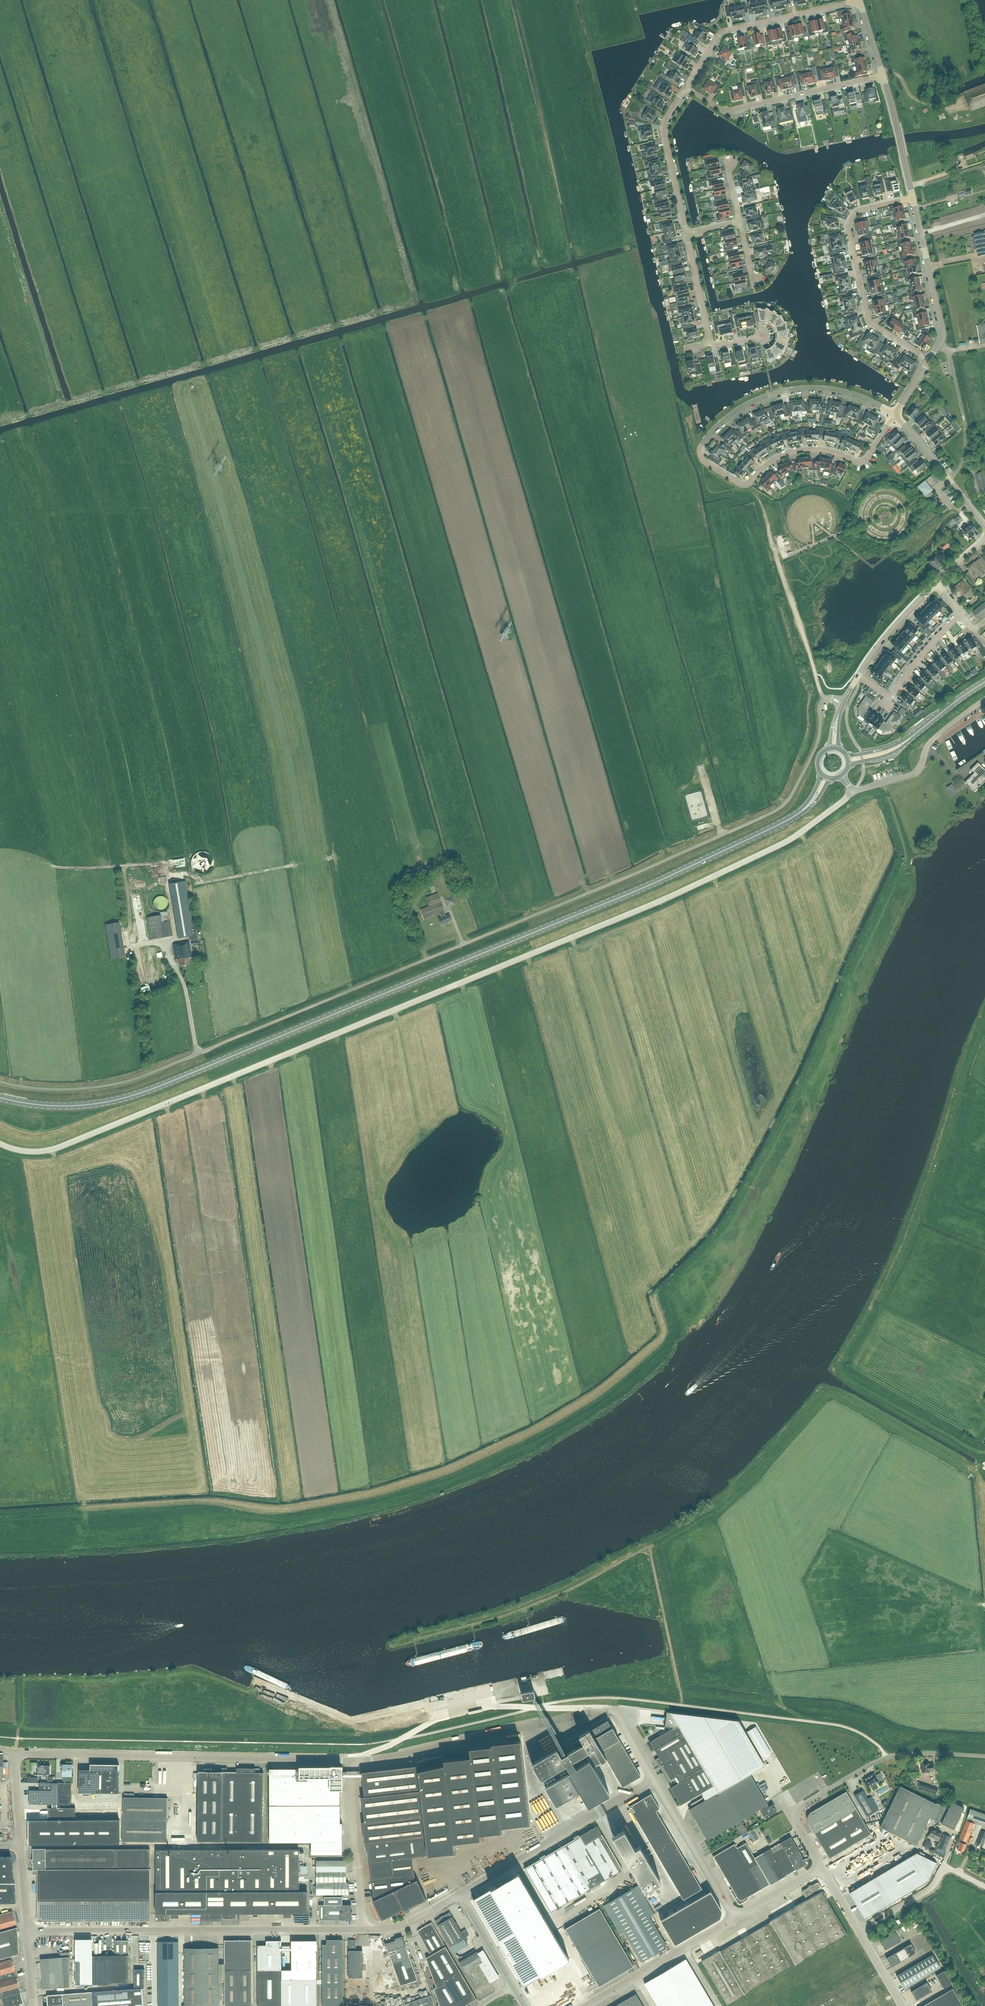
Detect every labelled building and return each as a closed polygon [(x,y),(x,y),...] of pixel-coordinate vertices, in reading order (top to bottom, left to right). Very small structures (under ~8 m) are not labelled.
[(763,13),(763,12),(766,12),(764,6),(767,5),(766,0),(760,0),(761,2),(757,3),(759,14),(763,13)] [(778,0),(768,0),(769,5),(772,4),(773,10),(776,9),(777,10),(780,10),(778,0)] [(780,10),(784,9),(784,8),(787,7),(785,1),(789,0),(778,0),(780,10)] [(759,14),(757,3),(753,4),(752,1),(746,2),(748,10),(751,9),(752,15),(755,14),(755,15),(759,14)] [(735,8),(738,19),(742,18),(741,17),(744,16),(744,12),(747,12),(746,4),(741,5),(742,6),(735,8)] [(738,19),(735,8),(729,9),(729,7),(725,8),(726,16),(730,15),(731,19),(734,19),(734,20),(738,19)] [(844,12),(837,14),(838,19),(839,23),(842,23),(852,20),(851,14),(845,15),(844,12)] [(816,21),(818,32),(822,31),(823,34),(828,32),(827,25),(824,26),(823,20),(816,21)] [(854,27),(852,20),(842,23),(843,27),(840,27),(841,33),(849,31),(848,28),(854,27)] [(818,32),(816,21),(809,23),(811,29),(808,29),(809,37),(815,35),(814,32),(818,32)] [(795,26),(797,36),(801,35),(802,38),(808,37),(806,30),(803,30),(802,25),(795,26)] [(797,36),(795,26),(788,28),(790,33),(787,34),(788,41),(794,40),(793,37),(797,36)] [(777,42),(777,45),(782,44),(782,43),(787,42),(785,34),(782,35),(781,29),(774,31),(777,42)] [(777,45),(777,42),(774,31),(767,32),(769,38),(765,39),(767,46),(772,45),(772,46),(777,45)] [(704,41),(706,38),(705,38),(706,37),(697,32),(693,37),(689,34),(686,38),(696,45),(698,41),(702,43),(704,41)] [(753,35),(754,39),(752,39),(753,43),(754,42),(755,46),(759,45),(760,48),(766,46),(764,39),(761,40),(760,34),(757,35),(757,33),(753,34),(753,35)] [(851,34),(844,36),(845,41),(848,41),(849,45),(859,43),(858,36),(852,37),(851,34)] [(737,42),(738,45),(736,46),(737,50),(744,48),(745,51),(751,50),(749,42),(746,43),(744,37),(737,39),(738,42),(737,42)] [(694,56),(695,56),(697,54),(696,53),(697,50),(694,48),(695,46),(689,41),(687,44),(688,45),(685,51),(694,56)] [(861,49),(859,43),(849,45),(850,49),(847,50),(848,55),(855,53),(855,50),(861,49)] [(724,66),(726,63),(725,63),(726,61),(727,62),(732,53),(723,47),(718,56),(721,58),(718,63),(724,66)] [(686,58),(677,52),(672,61),(679,65),(678,66),(682,69),(683,68),(685,69),(686,70),(688,67),(687,66),(689,63),(684,60),(686,58)] [(859,59),(858,56),(851,58),(852,63),(855,63),(856,67),(866,65),(864,58),(859,59)] [(827,70),(829,81),(833,80),(833,79),(836,78),(834,73),(837,72),(835,62),(832,63),(832,65),(830,66),(831,69),(827,70)] [(678,83),(679,81),(679,80),(680,77),(675,74),(677,71),(667,64),(664,68),(670,71),(666,77),(676,83),(677,83),(678,83)] [(855,77),(862,75),(862,72),(867,71),(866,65),(856,67),(857,71),(854,72),(855,77)] [(829,81),(827,70),(820,71),(820,68),(816,69),(818,78),(822,77),(822,81),(825,81),(825,82),(829,81)] [(806,74),(808,85),(815,83),(813,77),(816,77),(815,69),(809,71),(810,73),(806,74)] [(808,85),(806,74),(802,75),(801,72),(796,74),(797,81),(800,80),(801,86),(808,85)] [(785,79),(787,89),(794,88),(793,82),(796,81),(794,74),(788,75),(789,78),(785,79)] [(787,89),(785,79),(781,80),(780,77),(775,78),(776,86),(779,85),(781,91),(787,89)] [(669,97),(671,94),(670,93),(672,91),(669,89),(670,87),(671,87),(672,86),(660,79),(657,82),(660,84),(657,90),(659,91),(659,92),(662,94),(663,93),(668,97),(668,96),(669,97)] [(772,87),(774,86),(773,79),(767,80),(768,83),(764,84),(765,87),(763,88),(764,91),(765,91),(766,94),(767,94),(767,95),(770,94),(770,93),(773,92),(772,87)] [(708,80),(703,89),(711,95),(715,90),(717,91),(721,85),(716,82),(715,85),(708,80)] [(749,94),(750,98),(751,97),(751,99),(754,98),(754,97),(757,96),(756,90),(759,89),(758,81),(751,82),(752,86),(748,87),(749,91),(747,91),(748,95),(749,94)] [(730,91),(732,102),(742,99),(741,93),(744,93),(742,84),(737,86),(738,90),(730,91)] [(963,92),(971,112),(984,106),(984,84),(963,92)] [(873,89),(866,90),(867,94),(862,95),(864,103),(869,102),(869,100),(875,99),(875,102),(878,102),(875,88),(873,89)] [(660,109),(661,110),(663,107),(662,106),(664,104),(660,101),(662,98),(653,93),(648,102),(660,110),(660,109)] [(855,97),(854,93),(847,94),(849,105),(856,103),(856,105),(861,104),(860,96),(855,97)] [(831,105),(833,112),(840,111),(845,110),(842,99),(837,101),(837,97),(830,98),(830,101),(829,101),(830,105),(831,105)] [(823,113),(828,112),(826,103),(821,104),(820,100),(813,102),(814,105),(813,105),(814,109),(815,109),(816,115),(823,114),(823,113)] [(807,118),(811,118),(809,109),(805,110),(804,104),(801,105),(801,104),(797,104),(797,106),(798,109),(796,109),(797,113),(796,113),(799,122),(807,120),(807,122),(808,122),(807,118)] [(647,118),(652,122),(656,116),(652,114),(654,110),(648,106),(645,110),(647,111),(642,118),(646,121),(647,118)] [(778,120),(779,123),(792,120),(790,111),(785,112),(784,108),(781,109),(781,108),(778,109),(778,110),(777,110),(778,113),(777,113),(778,117),(779,117),(780,120),(778,120)] [(762,124),(763,128),(770,126),(775,126),(773,115),(768,116),(767,112),(765,113),(764,112),(761,112),(761,114),(761,117),(760,117),(761,121),(762,121),(763,124),(762,124)] [(653,135),(651,129),(645,130),(645,127),(637,129),(638,132),(641,131),(643,140),(647,139),(647,137),(653,135)] [(655,148),(655,145),(649,146),(648,143),(639,145),(640,151),(645,150),(647,156),(651,155),(650,153),(656,151),(657,151),(657,147),(655,148)] [(963,154),(963,155),(965,160),(974,157),(972,150),(963,154)] [(709,169),(719,167),(718,160),(712,162),(711,158),(704,159),(705,166),(704,166),(705,170),(709,169)] [(650,170),(660,167),(658,161),(653,162),(652,159),(644,161),(645,166),(649,166),(650,170)] [(747,163),(744,162),(741,167),(746,171),(744,173),(740,174),(741,178),(747,176),(753,167),(751,166),(751,165),(748,162),(747,163)] [(660,167),(650,170),(647,170),(648,174),(649,180),(656,178),(656,175),(661,174),(660,167)] [(719,167),(709,169),(710,173),(707,174),(708,179),(716,178),(715,175),(721,174),(719,167)] [(876,196),(882,195),(881,189),(884,188),(882,177),(878,178),(876,178),(878,185),(873,186),(874,189),(873,190),(874,194),(875,193),(876,196)] [(742,181),(739,182),(739,183),(738,183),(739,186),(740,186),(741,189),(746,188),(747,191),(755,190),(752,179),(746,181),(746,179),(742,180),(742,181)] [(892,193),(899,191),(901,190),(901,187),(898,188),(897,181),(890,182),(890,179),(884,181),(886,190),(891,189),(892,193)] [(654,191),(665,188),(663,182),(657,183),(657,180),(649,182),(651,187),(654,187),(654,191)] [(714,190),(724,188),(722,181),(717,182),(716,180),(709,181),(710,187),(713,186),(714,190)] [(867,192),(871,191),(869,180),(865,181),(865,185),(860,186),(859,188),(862,199),(869,198),(867,192)] [(858,194),(856,187),(853,187),(853,190),(851,191),(845,195),(847,197),(845,198),(847,202),(848,201),(850,204),(856,200),(854,197),(855,196),(855,195),(858,194)] [(665,188),(654,191),(655,195),(652,196),(654,202),(661,200),(660,196),(666,195),(665,188)] [(724,188),(714,190),(715,194),(712,195),(713,197),(714,201),(720,200),(720,196),(725,194),(724,188)] [(748,195),(742,197),(743,200),(742,200),(743,203),(744,203),(744,204),(747,203),(747,204),(751,203),(751,202),(757,201),(755,191),(747,193),(748,195)] [(842,214),(846,208),(841,205),(844,201),(839,194),(833,203),(836,205),(833,209),(842,214)] [(718,211),(729,209),(727,202),(721,203),(721,200),(713,202),(714,208),(717,207),(718,211)] [(659,212),(669,210),(668,203),(662,204),(661,201),(654,203),(655,208),(658,208),(659,212)] [(889,207),(890,212),(893,212),(894,215),(902,213),(904,213),(902,207),(897,208),(896,205),(889,207)] [(752,207),(748,208),(748,209),(745,210),(744,210),(745,214),(746,214),(747,216),(752,215),(753,219),(761,217),(759,211),(756,211),(755,207),(752,208),(752,207)] [(729,209),(718,211),(719,215),(716,216),(718,221),(725,220),(724,217),(730,215),(729,209)] [(669,210),(659,212),(660,216),(657,217),(658,222),(666,220),(665,218),(671,216),(669,210)] [(904,213),(902,213),(894,215),(895,221),(891,222),(891,225),(893,225),(900,223),(899,220),(905,219),(904,213)] [(830,228),(834,229),(834,228),(837,228),(839,228),(839,224),(838,224),(838,221),(832,221),(833,217),(822,215),(821,221),(828,222),(827,227),(830,227),(830,228)] [(754,223),(748,224),(749,227),(748,227),(749,231),(750,230),(750,231),(753,230),(753,231),(757,230),(757,229),(760,229),(760,230),(763,229),(763,228),(764,228),(763,224),(762,224),(761,218),(754,220),(754,223)] [(861,223),(855,224),(856,230),(867,228),(866,225),(869,224),(867,219),(860,220),(861,223)] [(664,233),(674,231),(673,224),(667,225),(666,222),(659,224),(660,230),(663,229),(664,233)] [(906,224),(902,225),(902,223),(900,223),(893,225),(895,233),(897,233),(908,231),(906,224)] [(869,227),(867,228),(856,230),(858,236),(864,235),(864,239),(872,237),(870,231),(873,231),(874,232),(875,231),(874,227),(869,227)] [(725,241),(735,239),(735,238),(736,238),(736,235),(734,235),(734,232),(728,233),(727,229),(720,231),(721,238),(724,237),(725,241)] [(674,231),(664,233),(665,237),(662,238),(663,243),(670,242),(670,239),(676,237),(674,231)] [(908,231),(897,233),(899,239),(897,239),(898,242),(904,241),(903,238),(909,237),(908,231)] [(984,232),(974,234),(978,256),(984,255),(984,235),(984,232)] [(822,235),(824,241),(829,240),(830,244),(840,242),(839,235),(833,236),(832,233),(822,235)] [(763,234),(758,235),(758,234),(754,235),(755,236),(751,237),(750,238),(751,241),(752,241),(753,244),(757,243),(758,247),(766,245),(765,240),(765,241),(763,234)] [(865,242),(859,244),(861,250),(871,248),(870,244),(873,243),(872,238),(865,240),(865,242)] [(735,239),(725,241),(726,245),(723,246),(724,251),(732,250),(731,247),(737,245),(735,239)] [(904,243),(904,241),(898,242),(896,242),(898,248),(901,247),(901,250),(912,248),(910,242),(904,243)] [(828,249),(829,254),(837,252),(836,249),(842,248),(840,242),(830,244),(831,248),(828,249)] [(669,254),(679,252),(677,245),(672,246),(671,243),(663,244),(665,251),(668,250),(669,254)] [(771,245),(756,248),(756,251),(754,251),(755,254),(754,254),(755,258),(756,258),(759,258),(760,259),(764,258),(763,257),(766,256),(765,252),(772,250),(771,245)] [(874,247),(871,248),(861,250),(862,256),(868,255),(869,257),(876,256),(875,250),(874,247)] [(912,248),(901,250),(902,254),(899,255),(900,260),(908,258),(907,256),(913,254),(912,248)] [(730,262),(740,260),(738,253),(733,254),(732,251),(726,253),(727,256),(728,255),(730,262)] [(679,252),(669,254),(670,258),(667,259),(668,265),(675,264),(675,260),(680,258),(679,252)] [(835,265),(845,262),(844,256),(838,257),(837,254),(830,256),(831,261),(834,260),(835,265)] [(877,261),(876,257),(869,258),(870,262),(864,263),(865,269),(875,267),(874,261),(877,261)] [(905,268),(916,266),(914,260),(908,261),(908,258),(900,260),(901,263),(904,262),(905,268)] [(740,260),(730,262),(731,268),(728,269),(729,272),(736,270),(736,268),(741,266),(741,263),(742,263),(741,260),(740,260)] [(766,260),(760,262),(761,265),(764,264),(767,266),(764,271),(766,272),(765,273),(769,275),(769,274),(770,275),(771,272),(772,272),(775,269),(774,268),(775,266),(766,260)] [(835,271),(835,275),(843,273),(843,270),(847,269),(845,262),(835,265),(836,271),(835,271)] [(673,275),(684,273),(682,266),(678,267),(678,264),(668,266),(670,272),(672,271),(673,275)] [(916,266),(905,268),(906,272),(903,272),(904,278),(912,276),(911,273),(917,272),(916,266)] [(873,278),(880,276),(879,270),(876,271),(875,267),(865,269),(867,275),(872,274),(873,278)] [(734,283),(745,281),(743,274),(737,275),(737,272),(729,274),(730,277),(733,276),(734,283)] [(684,273),(673,275),(674,279),(671,280),(673,285),(680,284),(679,281),(685,280),(684,273)] [(842,278),(842,275),(834,276),(836,282),(839,281),(840,285),(850,283),(851,282),(850,279),(849,279),(848,276),(842,278)] [(869,289),(880,287),(883,286),(880,276),(873,278),(874,281),(868,283),(869,289)] [(909,286),(920,283),(918,277),(912,279),(912,276),(904,278),(906,283),(909,282),(909,286)] [(745,281),(734,283),(735,287),(732,288),(734,294),(741,292),(740,288),(746,287),(745,284),(747,284),(746,281),(745,281)] [(838,290),(839,295),(846,294),(845,291),(851,290),(850,283),(840,285),(840,289),(838,290)] [(908,295),(916,294),(915,291),(921,290),(920,283),(909,286),(911,292),(908,292),(908,295)] [(678,296),(688,294),(687,287),(681,289),(680,286),(673,287),(674,293),(677,292),(678,296)] [(877,296),(885,295),(883,289),(883,286),(880,287),(869,289),(871,295),(877,294),(877,296)] [(688,294),(678,296),(679,300),(676,301),(677,306),(685,305),(684,302),(690,301),(688,294)] [(916,296),(916,294),(908,295),(910,301),(912,300),(913,303),(923,301),(922,295),(916,296)] [(839,297),(840,303),(843,302),(844,306),(855,303),(855,299),(853,300),(853,297),(847,298),(846,295),(839,297)] [(878,301),(873,302),(874,308),(884,306),(887,305),(886,302),(885,297),(878,298),(878,301)] [(912,313),(920,311),(919,309),(925,307),(923,301),(913,303),(914,307),(911,308),(912,313)] [(855,303),(844,306),(845,310),(842,311),(843,316),(851,315),(850,312),(856,310),(855,307),(856,307),(855,303)] [(889,315),(888,311),(885,312),(884,308),(884,306),(874,308),(875,314),(881,313),(882,317),(888,315),(889,315)] [(683,317),(693,315),(692,308),(686,310),(685,307),(678,308),(679,314),(682,313),(683,317)] [(764,323),(765,309),(761,310),(757,309),(759,322),(759,323),(764,323)] [(768,324),(773,311),(769,311),(765,309),(764,323),(768,324)] [(773,311),(768,324),(771,326),(780,316),(776,314),(773,311)] [(917,321),(927,319),(926,313),(920,314),(920,311),(912,313),(914,318),(916,318),(917,321)] [(744,318),(746,328),(753,327),(752,321),(755,320),(753,314),(750,315),(750,317),(744,318)] [(693,315),(683,317),(684,324),(681,324),(682,329),(690,327),(689,323),(695,322),(693,315)] [(895,320),(896,318),(892,315),(888,321),(890,322),(888,327),(893,330),(898,322),(895,320)] [(780,316),(771,326),(774,330),(786,323),(786,322),(782,319),(780,316)] [(845,329),(861,323),(859,319),(858,319),(857,317),(852,319),(851,316),(844,319),(846,324),(849,323),(850,327),(845,329)] [(746,328),(744,318),(738,319),(737,318),(734,318),(736,326),(739,326),(740,330),(746,328)] [(724,325),(726,335),(733,334),(731,328),(734,327),(732,319),(729,319),(730,324),(724,325)] [(927,319),(917,321),(918,325),(915,325),(916,331),(924,329),(923,326),(929,325),(927,319)] [(904,334),(908,329),(898,322),(893,330),(898,334),(901,329),(903,330),(902,332),(904,334)] [(726,335),(724,325),(717,326),(717,323),(713,324),(715,333),(718,333),(719,337),(726,335)] [(787,326),(786,323),(774,330),(775,333),(789,330),(787,326)] [(861,323),(845,329),(847,333),(848,333),(851,339),(859,335),(857,332),(863,329),(861,327),(863,326),(861,323)] [(977,326),(979,335),(978,335),(979,338),(973,340),(974,343),(980,342),(980,344),(984,343),(984,325),(977,326)] [(683,333),(686,332),(688,341),(692,340),(692,338),(698,336),(696,330),(691,331),(690,327),(682,329),(683,333)] [(789,339),(788,334),(789,330),(775,333),(775,338),(789,339)] [(919,339),(927,344),(930,339),(926,336),(928,333),(928,330),(922,331),(922,334),(919,339)] [(857,342),(863,346),(862,347),(863,348),(864,349),(866,349),(874,337),(868,333),(865,338),(861,336),(857,342)] [(876,346),(879,341),(877,339),(878,338),(874,336),(874,337),(866,349),(865,350),(874,356),(875,354),(879,348),(876,346)] [(774,342),(787,347),(788,342),(789,339),(775,338),(774,342)] [(916,338),(913,343),(924,350),(927,344),(919,339),(916,338)] [(787,347),(774,342),(772,345),(783,354),(785,350),(787,347)] [(783,354),(772,345),(769,348),(777,360),(780,356),(783,354)] [(880,348),(876,354),(879,357),(879,360),(883,362),(891,348),(886,345),(883,350),(880,348)] [(752,363),(759,361),(763,360),(761,351),(757,352),(756,348),(749,350),(750,353),(749,353),(750,357),(751,357),(752,363)] [(777,360),(769,348),(765,349),(765,350),(765,351),(769,363),(773,361),(777,360)] [(897,352),(891,348),(883,362),(886,364),(889,363),(893,365),(897,359),(894,357),(897,352)] [(743,351),(736,353),(737,356),(735,356),(736,360),(737,360),(739,366),(748,364),(746,355),(743,355),(743,351)] [(722,355),(722,357),(721,358),(722,362),(723,362),(724,365),(731,363),(731,366),(735,365),(733,356),(730,357),(729,353),(726,354),(726,352),(722,353),(722,354),(722,355)] [(904,368),(909,360),(909,359),(910,358),(907,357),(906,358),(904,356),(900,361),(898,359),(893,367),(898,370),(900,366),(904,368)] [(715,367),(716,372),(717,375),(720,374),(719,372),(720,371),(718,362),(714,362),(713,357),(706,358),(709,368),(715,367)] [(913,367),(915,363),(909,360),(904,368),(909,372),(908,374),(911,376),(916,368),(913,367)] [(694,365),(693,361),(686,363),(687,366),(686,366),(687,370),(688,370),(689,375),(696,374),(696,375),(701,374),(699,364),(694,365)] [(930,396),(924,390),(921,394),(927,399),(930,396)] [(810,406),(806,406),(807,414),(809,414),(812,414),(812,411),(816,411),(816,400),(810,400),(810,406)] [(822,401),(816,400),(816,411),(819,411),(819,414),(822,414),(824,414),(825,407),(822,407),(822,401)] [(788,409),(789,416),(789,415),(792,414),(792,412),(798,412),(796,401),(790,402),(791,408),(788,409)] [(803,406),(803,401),(796,401),(798,412),(801,411),(802,414),(804,414),(807,414),(806,406),(803,406)] [(825,407),(824,414),(827,415),(829,415),(830,412),(834,413),(836,403),(829,401),(828,407),(825,407)] [(841,410),(842,404),(836,403),(834,413),(837,413),(836,418),(836,420),(841,421),(841,419),(844,410),(841,410)] [(789,416),(788,409),(785,409),(783,404),(777,405),(780,415),(783,414),(784,417),(787,416),(789,416)] [(771,407),(773,413),(770,414),(772,419),(772,420),(772,421),(774,420),(774,419),(775,419),(774,417),(780,415),(777,405),(771,407)] [(844,410),(841,419),(842,418),(847,419),(848,416),(851,418),(855,408),(849,406),(847,411),(844,410)] [(911,419),(915,415),(917,417),(922,411),(921,410),(918,407),(916,410),(913,407),(906,415),(911,419)] [(860,410),(855,408),(851,418),(854,419),(853,422),(856,423),(858,424),(861,417),(858,416),(860,410)] [(767,415),(764,410),(759,412),(763,422),(766,420),(768,423),(770,422),(772,421),(772,420),(772,419),(770,414),(767,415)] [(922,411),(917,417),(919,419),(915,423),(919,427),(927,420),(924,418),(926,416),(925,414),(922,411)] [(756,420),(753,422),(756,428),(759,427),(761,426),(760,423),(763,422),(759,412),(753,415),(756,420)] [(867,413),(864,418),(861,417),(858,424),(861,425),(863,426),(864,423),(867,425),(873,416),(867,413)] [(878,419),(873,416),(867,425),(871,427),(869,429),(875,433),(879,427),(875,424),(878,419)] [(750,423),(747,419),(742,422),(747,431),(750,429),(752,431),(754,430),(756,428),(753,422),(750,423)] [(929,430),(935,425),(933,423),(931,421),(929,423),(927,420),(919,427),(923,432),(927,428),(929,430)] [(737,433),(742,438),(744,437),(746,435),(744,433),(747,431),(742,422),(736,426),(740,431),(737,433)] [(931,432),(927,436),(930,441),(942,432),(939,428),(938,429),(937,427),(935,425),(929,430),(931,432)] [(793,433),(795,442),(801,441),(800,436),(803,435),(802,428),(802,429),(798,429),(799,432),(793,433)] [(812,440),(812,431),(809,431),(808,428),(806,428),(802,428),(803,435),(806,435),(806,440),(812,440)] [(821,435),(822,429),(818,428),(816,428),(816,431),(812,431),(812,440),(818,440),(818,435),(821,435)] [(824,436),(823,441),(829,442),(831,433),(825,432),(826,430),(822,429),(821,435),(824,436)] [(735,435),(731,430),(726,434),(734,442),(736,440),(738,442),(740,440),(742,438),(737,433),(735,435)] [(831,433),(829,442),(836,443),(837,438),(840,439),(842,433),(838,431),(835,431),(835,434),(831,433)] [(793,433),(787,434),(786,432),(783,433),(785,439),(788,438),(789,443),(795,442),(793,433)] [(885,438),(887,441),(888,439),(892,443),(900,436),(895,432),(891,436),(889,434),(885,438)] [(934,446),(939,442),(941,444),(947,439),(943,435),(944,435),(943,433),(942,432),(930,441),(934,446)] [(778,438),(774,439),(778,447),(784,445),(782,440),(785,439),(783,433),(779,434),(776,435),(778,438)] [(843,440),(840,445),(846,448),(850,439),(847,438),(848,436),(845,435),(842,433),(840,439),(843,440)] [(726,443),(724,446),(729,451),(730,451),(732,449),(731,449),(733,447),(731,445),(734,442),(726,434),(722,439),(726,443)] [(892,443),(890,446),(895,450),(896,452),(902,447),(900,445),(904,440),(900,436),(892,443)] [(770,445),(772,450),(778,447),(774,439),(771,440),(770,438),(767,439),(764,441),(768,446),(770,445)] [(851,450),(855,442),(850,439),(846,448),(851,450)] [(768,452),(765,448),(768,446),(764,441),(761,442),(759,444),(761,446),(758,448),(763,456),(768,452)] [(857,453),(859,448),(863,450),(867,444),(860,441),(859,444),(855,442),(851,450),(857,453)] [(722,448),(717,444),(713,449),(721,455),(724,453),(726,454),(728,452),(729,451),(724,446),(722,448)] [(902,459),(912,451),(909,446),(904,449),(902,447),(896,452),(898,454),(902,459)] [(748,452),(752,457),(755,455),(758,460),(763,456),(758,448),(753,452),(751,450),(748,453),(748,452)] [(709,454),(714,458),(712,461),(718,465),(722,460),(719,458),(721,455),(713,449),(709,454)] [(902,459),(908,466),(913,461),(912,459),(916,455),(912,451),(902,459)] [(745,459),(743,462),(750,468),(754,463),(750,459),(752,457),(748,452),(745,455),(743,457),(745,459)] [(811,463),(810,457),(804,458),(805,468),(809,468),(809,471),(812,470),(814,471),(814,463),(811,463)] [(798,465),(795,466),(797,473),(799,472),(802,472),(802,469),(805,468),(804,458),(798,459),(798,465)] [(814,463),(814,471),(817,471),(819,471),(820,468),(823,469),(825,459),(819,458),(818,463),(814,463)] [(829,473),(831,474),(834,467),(830,466),(832,460),(825,459),(823,469),(823,472),(829,473)] [(792,466),(789,461),(783,464),(788,473),(791,472),(792,474),(795,473),(797,473),(795,466),(792,466)] [(915,461),(908,467),(912,472),(915,470),(917,473),(919,471),(920,472),(923,469),(923,468),(925,466),(921,461),(918,464),(915,461)] [(739,466),(746,472),(750,468),(743,462),(739,466)] [(845,470),(844,469),(846,466),(840,463),(837,468),(834,467),(831,474),(834,475),(836,476),(837,473),(841,475),(843,473),(844,473),(845,470)] [(778,466),(780,472),(777,474),(781,480),(783,479),(786,477),(784,475),(788,473),(783,464),(778,466)] [(735,468),(730,473),(736,477),(738,473),(742,477),(746,472),(739,466),(737,469),(735,468)] [(968,472),(975,496),(984,493),(984,474),(983,467),(968,472)] [(765,476),(772,484),(776,481),(778,483),(780,481),(781,480),(777,474),(774,476),(770,471),(765,476)] [(927,481),(930,485),(936,479),(933,475),(927,481)] [(762,487),(767,493),(772,489),(769,487),(772,484),(765,476),(760,481),(764,485),(762,487)] [(924,481),(917,487),(922,493),(924,496),(931,490),(929,487),(924,481)] [(974,535),(972,533),(976,530),(971,525),(968,527),(962,531),(964,534),(964,535),(965,537),(966,536),(969,539),(974,535)] [(938,545),(938,546),(944,552),(951,546),(946,540),(945,539),(938,545)] [(935,556),(928,562),(936,572),(943,566),(935,556)] [(984,574),(984,560),(982,556),(974,563),(973,561),(965,568),(969,572),(964,575),(973,585),(977,582),(976,581),(984,574)] [(952,588),(960,598),(970,591),(962,581),(952,588)] [(944,609),(947,606),(942,602),(940,604),(934,599),(930,603),(939,611),(943,608),(944,609)] [(971,613),(977,620),(984,614),(984,601),(971,613)] [(935,615),(939,611),(930,603),(931,603),(927,607),(935,615)] [(923,611),(932,619),(935,615),(927,607),(923,611)] [(928,623),(932,619),(923,611),(920,615),(919,614),(928,623)] [(924,627),(928,623),(919,614),(915,618),(921,624),(918,626),(923,631),(926,628),(924,627)] [(906,628),(915,636),(913,635),(917,630),(910,624),(906,628)] [(912,640),(915,636),(906,628),(906,629),(903,633),(912,640)] [(908,644),(912,640),(903,633),(899,637),(908,644)] [(896,641),(904,649),(908,644),(899,637),(896,641)] [(964,646),(967,651),(971,649),(972,651),(977,649),(982,658),(984,657),(984,650),(976,639),(973,641),(971,638),(966,641),(968,644),(964,646)] [(901,653),(904,649),(896,641),(896,640),(895,641),(892,645),(899,651),(901,653)] [(959,649),(956,651),(959,656),(962,654),(964,656),(969,653),(967,651),(964,646),(963,643),(958,646),(959,649)] [(951,654),(948,656),(952,661),(955,659),(956,661),(961,658),(959,656),(956,651),(954,648),(949,651),(951,654)] [(899,660),(901,658),(901,657),(896,654),(894,657),(886,651),(883,656),(884,656),(893,663),(896,658),(899,660)] [(905,656),(901,653),(899,651),(896,654),(901,657),(901,658),(903,659),(905,656)] [(943,658),(940,661),(944,666),(947,664),(949,666),(953,663),(952,661),(948,656),(946,653),(941,657),(943,658)] [(884,656),(881,661),(888,666),(890,667),(893,663),(884,656)] [(935,664),(932,667),(933,668),(937,672),(940,670),(942,672),(946,668),(944,666),(940,661),(938,659),(934,663),(935,664)] [(888,666),(881,661),(878,665),(885,670),(888,666)] [(878,665),(875,669),(874,669),(882,675),(884,672),(886,674),(887,672),(885,670),(878,665)] [(929,672),(926,675),(931,679),(933,676),(935,678),(939,674),(937,672),(933,668),(932,667),(931,665),(927,669),(929,672)] [(874,669),(875,669),(874,669),(871,674),(877,678),(875,681),(881,685),(883,682),(881,680),(884,676),(882,675),(874,669)] [(922,678),(919,681),(922,683),(924,686),(927,683),(929,685),(932,680),(931,679),(926,675),(924,672),(920,676),(922,678)] [(923,692),(926,687),(924,686),(922,683),(917,679),(913,684),(916,686),(913,689),(918,693),(921,690),(923,692)] [(918,693),(913,689),(911,687),(907,691),(910,693),(908,696),(913,700),(915,697),(917,699),(920,694),(918,693)] [(913,700),(908,696),(905,695),(902,699),(905,701),(901,706),(907,709),(910,705),(912,706),(915,701),(913,700)] [(867,698),(865,696),(859,705),(867,710),(873,701),(871,700),(869,699),(867,698)] [(867,710),(859,705),(857,708),(859,716),(864,719),(869,712),(867,710)] [(913,713),(916,717),(923,712),(919,708),(913,713)] [(874,715),(869,712),(864,719),(863,722),(867,725),(874,715)] [(893,715),(891,714),(885,723),(893,728),(899,719),(897,718),(895,717),(893,715)] [(878,718),(874,715),(867,725),(872,728),(878,718)] [(883,721),(878,718),(872,728),(876,731),(878,729),(883,721)] [(885,723),(883,721),(878,729),(883,733),(891,731),(893,728),(885,723)] [(982,775),(984,772),(984,770),(984,769),(977,762),(970,770),(973,773),(965,782),(964,782),(970,787),(974,791),(978,787),(978,788),(980,786),(979,786),(984,780),(984,779),(982,775)] [(948,801),(956,797),(951,787),(947,790),(947,791),(944,793),(948,801)] [(175,923),(177,938),(188,937),(189,939),(191,941),(197,940),(195,924),(192,925),(187,899),(188,899),(185,881),(168,884),(175,923)] [(424,919),(439,913),(441,918),(438,919),(441,925),(452,921),(449,914),(446,916),(444,911),(437,893),(426,898),(429,906),(420,910),(424,919)] [(453,899),(446,901),(448,908),(455,906),(453,899)] [(169,913),(161,914),(161,924),(169,923),(169,913)] [(150,941),(172,938),(170,923),(161,925),(161,917),(147,919),(150,941)] [(119,922),(105,924),(111,960),(125,957),(119,922)] [(189,964),(188,957),(192,957),(189,940),(177,942),(178,944),(172,944),(175,959),(178,959),(179,965),(189,964)] [(533,1690),(521,1692),(522,1700),(535,1698),(533,1690)] [(672,1728),(649,1742),(654,1750),(655,1750),(659,1757),(656,1759),(660,1766),(661,1765),(663,1768),(662,1768),(670,1781),(672,1780),(675,1785),(670,1788),(680,1805),(700,1793),(705,1800),(723,1789),(727,1787),(750,1774),(764,1765),(762,1761),(738,1721),(696,1715),(666,1712),(664,1727),(672,1728)] [(589,1760),(593,1766),(606,1759),(622,1787),(641,1776),(612,1728),(611,1725),(610,1726),(607,1721),(590,1731),(589,1730),(570,1741),(573,1745),(567,1748),(569,1752),(567,1753),(572,1761),(588,1752),(590,1755),(587,1757),(589,1761),(589,1760)] [(762,1758),(763,1757),(771,1753),(755,1726),(748,1731),(747,1732),(762,1758)] [(492,1746),(469,1748),(470,1757),(479,1834),(501,1832),(501,1826),(530,1823),(520,1740),(492,1743),(492,1746)] [(557,1749),(531,1764),(541,1780),(566,1765),(557,1749)] [(419,1776),(444,1769),(443,1760),(443,1757),(441,1756),(418,1761),(417,1763),(418,1766),(419,1776)] [(479,1839),(479,1834),(470,1757),(443,1760),(444,1769),(453,1842),(479,1839)] [(579,1791),(588,1807),(609,1794),(593,1766),(589,1761),(568,1773),(579,1791)] [(929,1771),(933,1771),(933,1764),(929,1764),(929,1763),(925,1763),(925,1762),(923,1762),(922,1763),(921,1763),(921,1772),(929,1772),(929,1771)] [(73,1783),(73,1776),(72,1776),(72,1764),(63,1764),(63,1776),(63,1782),(72,1782),(72,1783),(73,1783)] [(50,1765),(42,1765),(41,1766),(37,1765),(37,1774),(50,1775),(50,1765)] [(79,1769),(79,1792),(101,1792),(118,1793),(119,1765),(91,1765),(91,1769),(79,1769)] [(426,1837),(419,1776),(418,1766),(403,1767),(364,1772),(362,1772),(363,1786),(364,1794),(365,1796),(362,1797),(363,1809),(364,1818),(365,1821),(363,1821),(363,1824),(364,1834),(365,1842),(365,1844),(426,1837)] [(227,1768),(218,1767),(216,1767),(214,1768),(213,1770),(213,1771),(199,1771),(198,1840),(262,1842),(263,1772),(260,1772),(260,1768),(237,1768),(237,1772),(227,1772),(227,1768)] [(338,1768),(304,1768),(304,1769),(301,1769),(301,1768),(270,1768),(270,1842),(310,1842),(310,1855),(341,1855),(341,1824),(339,1824),(339,1790),(338,1790),(338,1787),(339,1787),(341,1785),(341,1771),(338,1768)] [(444,1769),(419,1776),(426,1837),(428,1855),(454,1852),(453,1845),(453,1842),(444,1769)] [(579,1791),(568,1773),(554,1781),(549,1784),(545,1786),(556,1805),(560,1803),(565,1800),(579,1791)] [(883,1779),(880,1773),(876,1776),(874,1774),(862,1781),(867,1788),(879,1781),(883,1779)] [(727,1787),(723,1789),(741,1820),(742,1819),(759,1809),(765,1818),(776,1812),(772,1805),(768,1807),(767,1805),(767,1804),(750,1774),(727,1787)] [(29,1804),(57,1804),(58,1782),(58,1783),(39,1782),(39,1790),(29,1790),(29,1804)] [(58,1782),(57,1804),(71,1804),(71,1792),(71,1789),(72,1783),(72,1782),(63,1782),(58,1782)] [(932,1786),(919,1782),(917,1788),(930,1792),(932,1786)] [(936,1804),(900,1786),(882,1821),(883,1822),(883,1828),(911,1842),(911,1844),(915,1846),(919,1839),(920,1840),(922,1836),(920,1835),(929,1818),(938,1822),(945,1807),(936,1802),(936,1804)] [(705,1800),(689,1809),(694,1819),(695,1818),(702,1830),(701,1830),(707,1840),(741,1820),(723,1789),(705,1800)] [(865,1814),(866,1817),(875,1812),(870,1803),(862,1790),(854,1795),(865,1814)] [(870,1833),(846,1791),(809,1813),(810,1815),(810,1816),(809,1819),(809,1820),(807,1821),(829,1858),(870,1833)] [(650,1795),(628,1808),(682,1901),(701,1890),(655,1812),(658,1810),(658,1809),(656,1810),(652,1804),(654,1803),(653,1802),(650,1795)] [(123,1797),(122,1841),(166,1842),(167,1797),(158,1797),(123,1797)] [(951,1802),(941,1823),(953,1829),(963,1808),(951,1802)] [(546,1806),(530,1813),(541,1836),(556,1829),(546,1806)] [(31,1820),(31,1845),(119,1844),(119,1807),(50,1808),(50,1820),(31,1820)] [(967,1817),(984,1823),(984,1814),(970,1809),(967,1817)] [(974,1823),(970,1822),(966,1820),(957,1845),(959,1845),(957,1850),(963,1852),(966,1844),(965,1844),(966,1841),(970,1843),(972,1838),(969,1837),(974,1823)] [(530,1824),(526,1830),(533,1834),(536,1827),(530,1824)] [(602,1835),(601,1834),(597,1826),(580,1836),(581,1836),(580,1836),(579,1836),(525,1868),(550,1912),(622,1870),(602,1835)] [(938,1840),(942,1833),(932,1828),(928,1836),(938,1840)] [(753,1829),(748,1832),(753,1842),(758,1839),(753,1829)] [(612,1837),(644,1891),(660,1881),(639,1846),(634,1849),(624,1830),(612,1837)] [(984,1838),(984,1832),(981,1830),(976,1842),(982,1845),(984,1838)] [(937,1847),(941,1849),(944,1850),(950,1837),(943,1834),(937,1847)] [(412,1858),(428,1855),(426,1837),(365,1844),(366,1848),(366,1850),(368,1850),(369,1852),(372,1879),(414,1873),(412,1858)] [(762,1853),(754,1858),(765,1876),(770,1885),(786,1876),(785,1876),(796,1870),(806,1863),(793,1841),(792,1842),(789,1837),(769,1849),(762,1853)] [(735,1844),(713,1856),(732,1889),(730,1890),(737,1901),(736,1901),(738,1903),(740,1904),(742,1903),(741,1903),(748,1899),(747,1897),(770,1884),(754,1858),(745,1843),(737,1848),(735,1844)] [(150,1848),(34,1849),(34,1869),(38,1869),(38,1921),(150,1920),(150,1848)] [(299,1887),(299,1849),(156,1849),(156,1913),(202,1913),(202,1920),(216,1920),(216,1919),(236,1919),(236,1913),(307,1912),(307,1887),(299,1887)] [(916,1852),(849,1892),(864,1918),(927,1881),(936,1862),(916,1852)] [(11,1857),(0,1856),(0,1902),(15,1902),(11,1857)] [(316,1882),(316,1895),(349,1894),(349,1882),(345,1882),(345,1872),(345,1861),(316,1861),(316,1872),(316,1882)] [(518,1872),(473,1899),(500,1946),(500,1947),(505,1956),(506,1956),(523,1986),(569,1959),(518,1872)] [(415,1880),(414,1873),(372,1879),(375,1899),(372,1900),(382,1919),(383,1919),(404,1909),(404,1910),(405,1909),(426,1899),(424,1895),(417,1879),(415,1880)] [(847,1934),(826,1899),(827,1899),(827,1898),(824,1892),(823,1892),(821,1889),(822,1888),(818,1882),(817,1882),(812,1885),(812,1886),(809,1888),(808,1888),(807,1887),(802,1890),(802,1891),(806,1897),(807,1898),(807,1899),(770,1921),(770,1922),(720,1951),(719,1950),(701,1961),(727,2004),(847,1934)] [(654,1914),(637,1885),(603,1905),(620,1934),(623,1931),(641,1962),(667,1946),(649,1916),(654,1914)] [(710,1891),(660,1920),(674,1944),(720,1918),(720,1915),(721,1913),(722,1910),(710,1891)] [(319,1919),(324,1919),(351,1919),(351,1915),(351,1914),(351,1911),(351,1910),(351,1904),(346,1904),(342,1904),(342,1896),(324,1896),(324,1904),(319,1905),(319,1919)] [(599,1986),(633,1966),(599,1908),(565,1929),(599,1986)] [(18,1953),(17,1926),(12,1911),(0,1914),(0,1958),(18,1953)] [(437,1925),(450,1946),(465,1938),(465,1937),(469,1935),(465,1929),(461,1931),(452,1916),(450,1912),(435,1921),(437,1925)] [(476,1999),(436,1930),(435,1930),(431,1923),(426,1926),(427,1928),(425,1929),(424,1927),(419,1931),(418,1932),(425,1943),(424,1944),(430,1955),(426,1957),(436,1987),(434,1988),(440,2005),(464,2005),(476,1999)] [(879,1941),(885,1950),(900,1941),(903,1939),(897,1930),(895,1931),(895,1932),(879,1941)] [(417,1980),(410,1959),(402,1936),(395,1939),(395,1940),(386,1944),(400,1986),(417,1980)] [(75,1939),(76,1984),(93,1984),(92,1955),(92,1939),(75,1939)] [(343,1939),(338,1939),(338,1940),(327,1940),(327,1944),(322,1944),(323,2005),(343,2005),(343,1939)] [(115,1959),(108,1959),(109,1982),(128,1982),(128,1940),(114,1940),(115,1959)] [(159,2005),(178,2005),(178,1976),(178,1962),(178,1941),(174,1941),(174,1940),(170,1940),(170,1941),(158,1942),(158,1941),(158,1962),(159,1962),(159,1982),(159,2005)] [(251,1940),(224,1940),(225,2005),(230,2005),(252,2005),(251,1940)] [(281,1941),(266,1941),(266,1945),(258,1945),(258,2005),(317,2005),(317,1979),(317,1944),(316,1940),(291,1940),(291,1944),(291,1947),(291,1969),(282,1969),(282,1944),(281,1944),(281,1941)] [(349,1977),(362,1977),(362,1950),(356,1950),(356,1940),(349,1940),(349,1977)] [(93,1984),(109,1984),(109,1982),(108,1959),(100,1959),(100,1955),(98,1955),(98,1943),(94,1943),(95,1955),(92,1955),(93,1984)] [(910,1944),(886,1958),(891,1967),(915,1952),(910,1944)] [(184,1948),(185,2005),(219,2005),(218,1948),(184,1948)] [(477,1952),(473,1954),(459,1962),(465,1972),(479,1964),(486,1977),(496,1971),(483,1949),(477,1953),(477,1952)] [(69,1987),(70,1952),(60,1953),(61,1957),(41,1958),(43,1988),(69,1987)] [(940,1967),(932,1954),(896,1975),(904,1988),(940,1967)] [(685,1958),(644,1983),(658,2005),(714,2005),(685,1958)] [(20,1992),(14,1971),(11,1959),(0,1962),(0,1997),(0,1998),(20,1992)] [(143,1988),(144,1988),(144,1969),(134,1969),(134,1988),(92,1992),(93,2005),(144,2005),(143,1988)] [(943,1988),(952,1983),(944,1970),(935,1975),(943,1988)] [(911,1991),(916,2000),(932,1991),(926,1982),(911,1991)] [(921,2005),(963,2005),(952,1988),(921,2005)] [(0,1998),(3,2005),(12,2005),(23,2003),(20,1992),(0,1998)] [(92,1992),(47,1995),(48,2005),(46,2005),(93,2005),(92,1992)] [(636,1993),(614,2005),(643,2005),(636,1993)] [(412,2001),(405,2003),(406,2005),(432,2005),(434,2005),(430,1995),(412,2001)]
